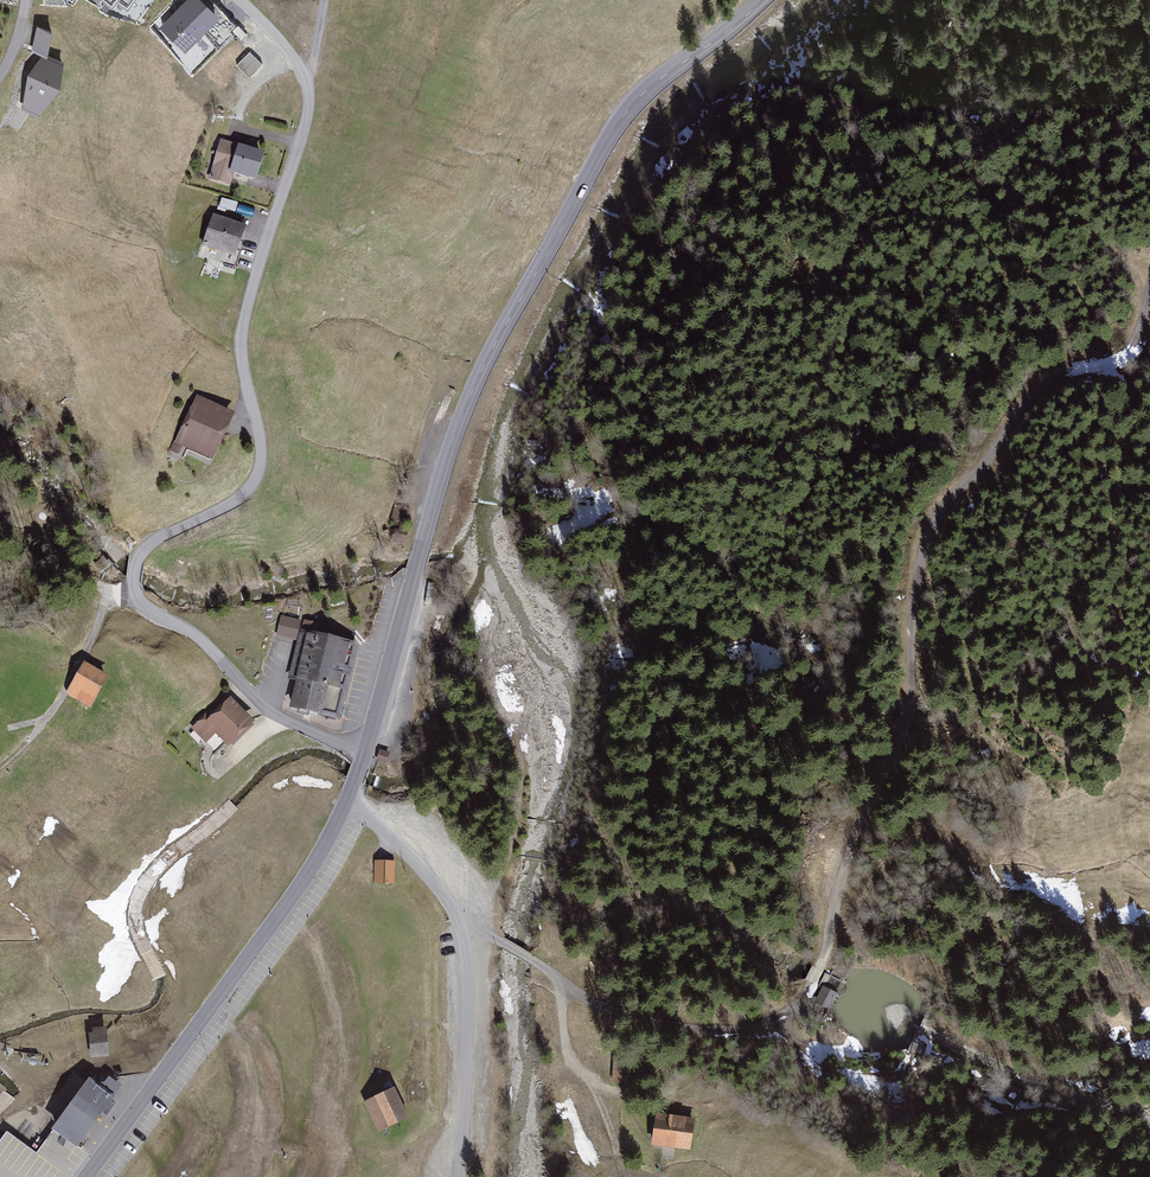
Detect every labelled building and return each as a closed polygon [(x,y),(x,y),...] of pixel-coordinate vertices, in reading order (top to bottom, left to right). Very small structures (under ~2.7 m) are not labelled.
[(200,0),(188,0),(163,27),(185,47),(215,15),(200,0)] [(52,31),(36,25),(31,50),(46,57),(52,31)] [(250,51),(237,64),(250,77),(263,63),(250,51)] [(62,65),(40,56),(28,73),(23,98),(40,105),(54,83),(58,85),(62,65)] [(264,153),(219,140),(207,178),(230,185),(233,174),(256,181),(264,153)] [(236,256),(245,227),(212,217),(203,245),(236,256)] [(212,461),(233,415),(196,397),(174,443),(212,461)] [(409,509),(395,505),(391,520),(405,524),(409,509)] [(407,532),(391,529),(390,537),(405,540),(407,532)] [(299,622),(280,617),(275,637),(294,641),(299,622)] [(333,717),(350,641),(299,629),(282,705),(333,717)] [(69,696),(93,709),(111,678),(87,664),(69,696)] [(221,737),(235,752),(260,728),(237,703),(216,722),(211,717),(196,731),(211,746),(221,737)] [(385,762),(388,752),(380,750),(377,760),(385,762)] [(388,862),(376,861),(375,881),(397,882),(397,877),(398,862),(388,862)] [(837,996),(825,991),(818,1005),(831,1011),(837,996)] [(91,1056),(108,1056),(107,1043),(107,1029),(90,1029),(91,1044),(91,1056)] [(107,1108),(122,1087),(109,1078),(102,1088),(89,1080),(53,1131),(65,1140),(78,1149),(107,1108)] [(1033,1089),(1025,1086),(1020,1097),(1028,1101),(1033,1089)] [(396,1087),(366,1103),(383,1135),(413,1119),(396,1087)] [(657,1116),(653,1146),(690,1151),(694,1121),(657,1116)]
